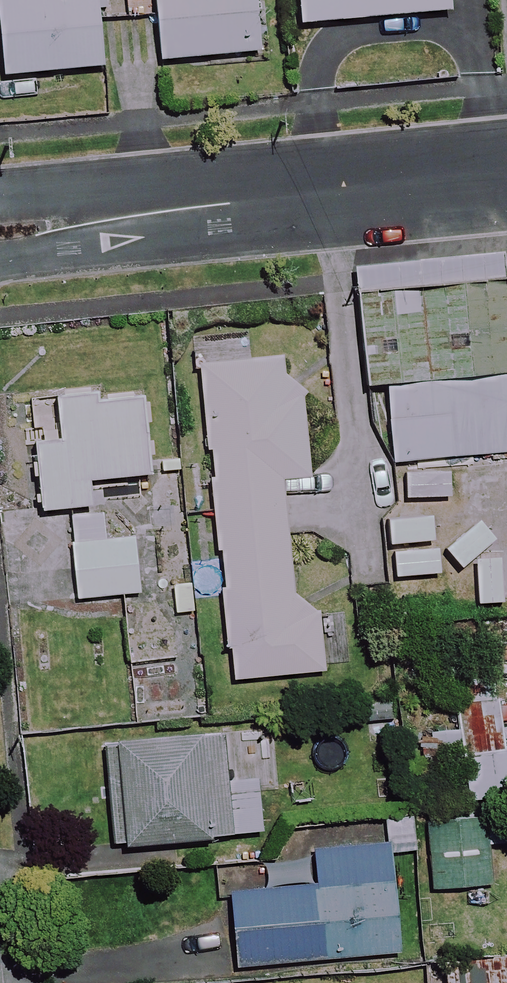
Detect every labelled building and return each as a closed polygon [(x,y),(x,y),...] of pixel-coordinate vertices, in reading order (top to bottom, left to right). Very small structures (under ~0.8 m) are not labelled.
[(101,0),(0,0),(0,31),(3,31),(6,74),(106,66),(101,0)] [(258,0),(159,0),(165,60),(264,49),(258,0)] [(303,22),(451,9),(450,0),(301,0),(303,22)] [(318,612),(295,599),(282,479),(311,476),(301,382),(287,383),(284,357),(250,361),(247,332),(197,338),(235,680),(325,670),(318,612)] [(506,453),(506,380),(389,388),(394,461),(506,453)] [(146,393),(63,399),(66,440),(37,442),(41,509),(93,506),(91,479),(151,475),(146,393)] [(105,514),(73,517),(79,597),(140,593),(136,540),(107,542),(105,514)] [(176,631),(128,638),(132,665),(179,659),(176,631)] [(234,780),(229,734),(108,746),(119,847),(264,832),(258,777),(234,780)] [(463,754),(466,800),(506,797),(506,751),(463,754)] [(489,812),(491,845),(506,844),(506,811),(489,812)] [(489,885),(485,820),(430,823),(433,888),(489,885)] [(403,952),(393,839),(316,846),(318,878),(234,885),(241,966),(403,952)] [(447,963),(449,982),(506,982),(506,957),(447,963)]
